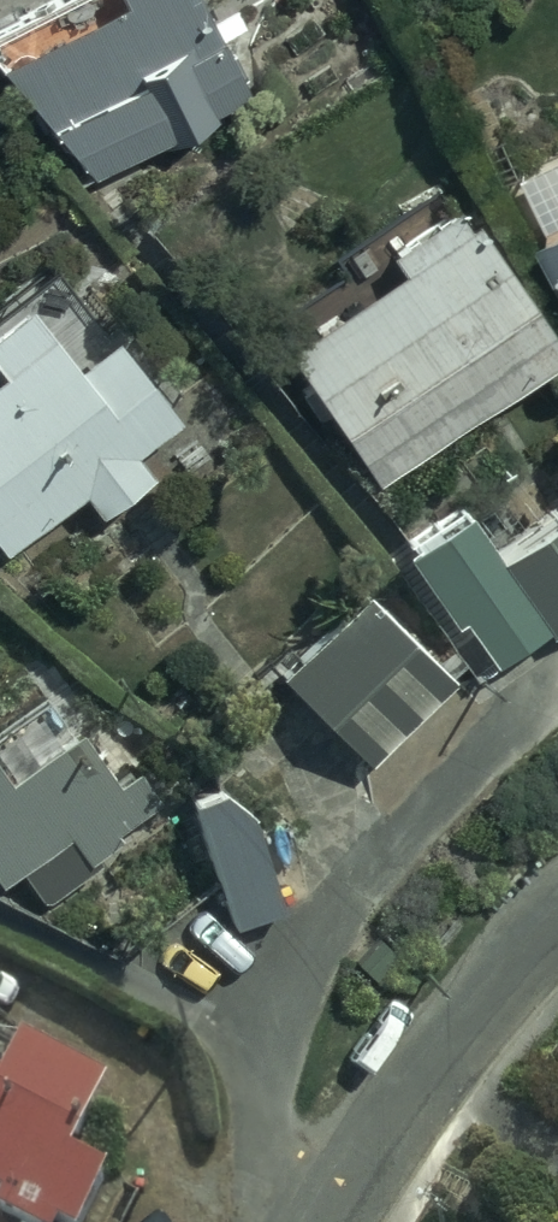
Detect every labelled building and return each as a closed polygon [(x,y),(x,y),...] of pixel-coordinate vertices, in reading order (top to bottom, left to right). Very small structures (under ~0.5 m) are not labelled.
[(1,48),(58,110),(55,113),(93,155),(187,109),(194,119),(217,93),(249,72),(209,0),(91,0),(1,48)] [(380,472),(557,352),(557,325),(484,215),(468,225),(456,207),(395,248),(406,265),(292,341),(380,472)] [(548,236),(557,255),(557,230),(548,236)] [(0,355),(0,525),(8,536),(83,476),(102,499),(156,456),(136,430),(175,400),(113,322),(75,351),(27,291),(0,312),(0,346),(4,352),(0,355)] [(404,544),(470,633),(480,625),(501,653),(552,616),(557,623),(557,504),(500,548),(463,499),(404,544)] [(362,586),(282,665),(364,748),(445,669),(362,586)] [(6,879),(75,829),(94,855),(125,833),(121,828),(166,795),(142,762),(120,777),(82,725),(14,774),(0,754),(0,870),(6,879)] [(222,782),(194,794),(236,921),(290,903),(260,810),(222,782)] [(112,1092),(0,1044),(0,1203),(14,1209),(8,1221),(9,1221),(96,1221),(114,1181),(80,1166),(112,1092)]
